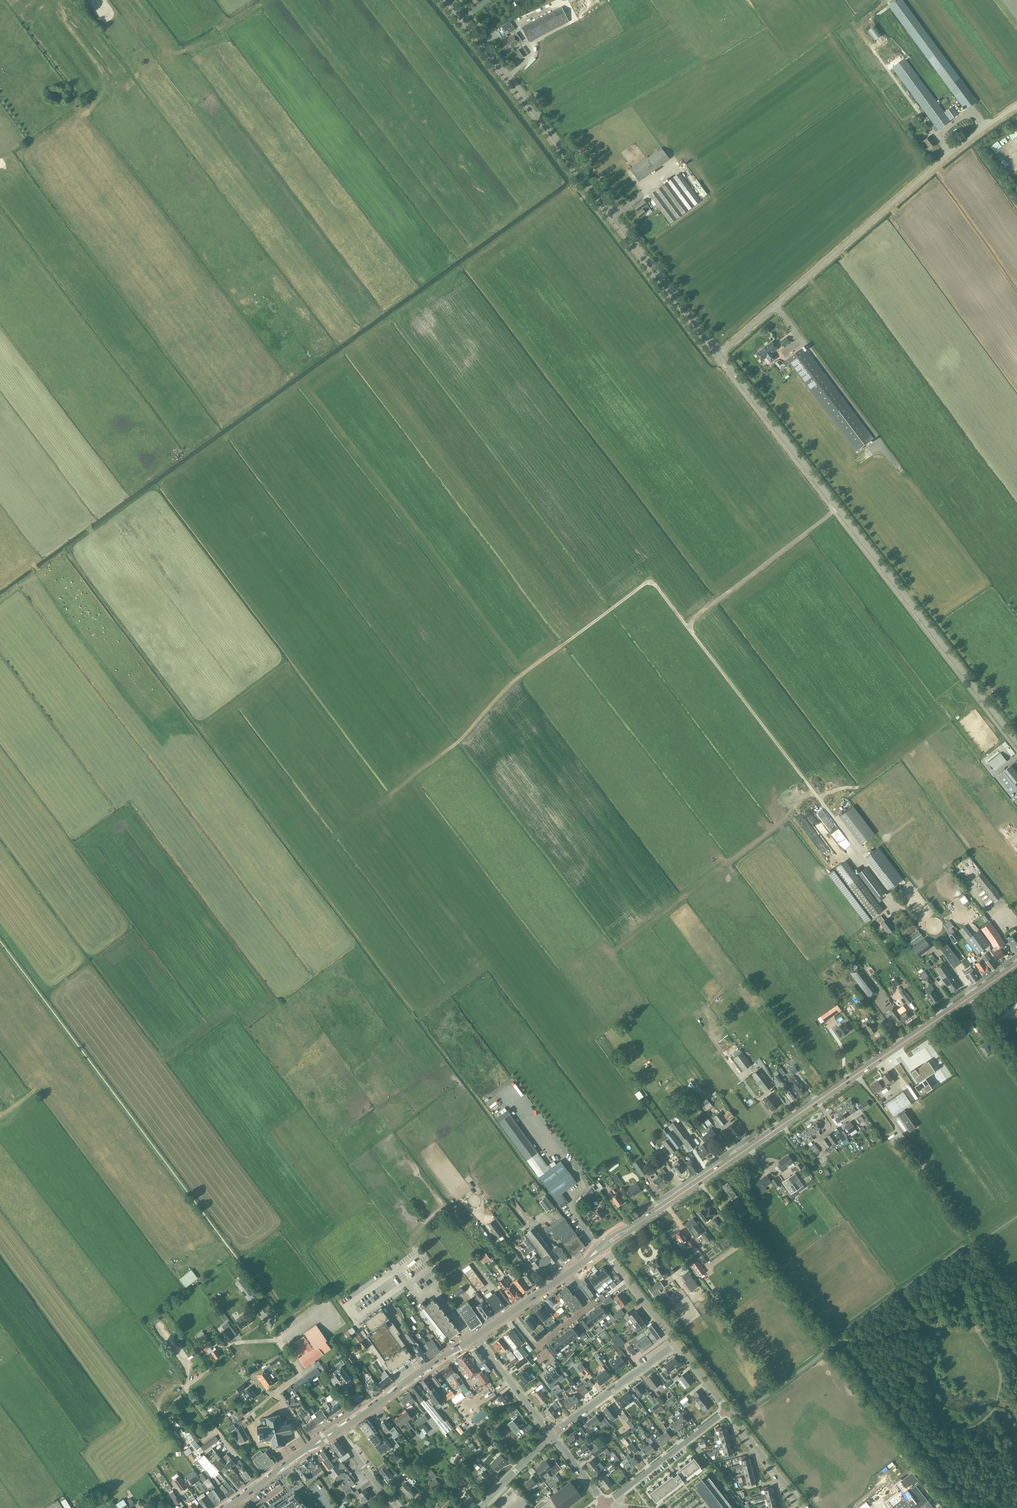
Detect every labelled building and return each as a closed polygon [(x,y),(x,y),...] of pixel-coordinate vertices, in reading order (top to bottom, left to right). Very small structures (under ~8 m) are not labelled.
[(890,4),(888,5),(882,9),(886,15),(891,22),(894,26),(916,56),(947,99),(952,107),(959,102),(965,110),(977,102),(973,96),(964,85),(932,41),(902,0),(895,0),(890,4)] [(1016,19),(1016,0),(1003,0),(1016,19)] [(522,28),(529,43),(569,22),(562,8),(522,28)] [(858,27),(889,70),(895,78),(929,125),(932,122),(935,126),(933,128),(936,132),(950,121),(950,120),(958,115),(952,107),(947,111),(908,56),(877,13),(861,25),(858,27)] [(507,30),(509,33),(515,29),(510,22),(506,25),(505,24),(501,27),(505,32),(507,30)] [(513,35),(502,43),(507,51),(519,43),(513,35)] [(516,52),(521,59),(526,56),(521,49),(516,52)] [(929,136),(923,141),(929,150),(936,144),(929,136)] [(639,182),(669,159),(661,148),(648,158),(647,156),(630,169),(639,182)] [(1002,162),(1003,165),(1013,159),(1011,156),(1002,162)] [(701,201),(679,173),(649,195),(670,224),(701,201)] [(638,212),(637,213),(636,213),(636,214),(636,215),(637,215),(640,219),(646,214),(646,213),(651,209),(648,205),(644,200),(634,207),(638,212)] [(786,337),(779,343),(783,347),(790,342),(786,337)] [(755,350),(757,353),(771,342),(769,339),(755,350)] [(778,349),(772,342),(757,353),(762,361),(766,357),(771,363),(776,359),(772,353),(778,349)] [(874,438),(848,404),(807,350),(805,352),(802,348),(787,360),(783,363),(786,366),(790,364),(856,452),(874,438)] [(891,454),(889,456),(898,468),(900,466),(891,454)] [(1000,753),(988,763),(995,771),(1007,761),(1000,753)] [(988,762),(984,765),(990,774),(994,771),(988,762)] [(998,776),(1008,789),(1016,782),(1016,773),(1011,765),(998,776)] [(853,808),(840,817),(862,846),(875,836),(853,808)] [(903,879),(879,847),(866,857),(890,889),(903,879)] [(846,861),(828,874),(866,924),(884,910),(878,903),(881,901),(879,897),(885,892),(867,867),(856,875),(846,861)] [(994,903),(1002,897),(982,872),(975,878),(994,903)] [(904,926),(906,925),(903,921),(907,918),(903,913),(893,920),(897,926),(902,923),(904,926)] [(880,924),(881,924),(888,933),(896,928),(892,923),(891,924),(887,919),(885,921),(881,916),(877,920),(880,924)] [(906,925),(904,926),(905,927),(899,931),(904,937),(917,928),(911,921),(906,925)] [(954,927),(950,921),(945,924),(948,930),(950,928),(951,929),(954,927)] [(990,923),(981,929),(991,943),(994,948),(992,950),(994,953),(993,953),(998,960),(999,959),(1000,958),(1001,958),(1005,955),(1000,948),(1005,944),(1000,935),(990,922),(990,923)] [(965,926),(959,930),(966,940),(972,935),(965,926)] [(911,947),(924,938),(918,929),(905,939),(911,947)] [(972,935),(966,940),(977,955),(990,945),(979,930),(972,935)] [(954,932),(949,936),(954,944),(960,940),(954,932)] [(1016,952),(1016,933),(1016,932),(1007,939),(1016,952)] [(918,957),(932,947),(925,938),(912,948),(918,957)] [(947,958),(954,968),(961,963),(946,943),(940,948),(947,958)] [(981,957),(985,962),(992,971),(997,967),(991,959),(986,953),(981,957)] [(991,971),(985,963),(984,964),(981,960),(975,964),(980,970),(979,971),(983,976),(983,977),(991,971)] [(942,979),(951,973),(944,962),(935,969),(942,979)] [(870,999),(877,994),(857,969),(850,974),(870,999)] [(972,984),(979,979),(973,970),(965,975),(969,980),(972,984)] [(925,971),(920,974),(923,980),(928,987),(933,983),(925,971)] [(951,973),(942,979),(947,986),(948,986),(952,993),(960,987),(956,982),(957,981),(951,973)] [(904,990),(899,993),(908,1004),(912,1001),(904,990)] [(932,1005),(940,999),(934,990),(925,995),(932,1005)] [(837,1005),(829,1011),(833,1016),(839,1012),(841,1014),(843,1013),(837,1005)] [(898,1014),(900,1013),(895,1006),(887,1012),(893,1019),(894,1021),(898,1026),(903,1023),(900,1019),(901,1018),(901,1019),(903,1017),(902,1016),(900,1017),(898,1014)] [(900,1013),(898,1014),(900,1017),(902,1016),(903,1017),(901,1019),(901,1018),(900,1019),(903,1023),(910,1017),(907,1012),(906,1012),(905,1010),(900,1013)] [(967,1021),(967,1022),(972,1029),(975,1027),(979,1034),(984,1031),(979,1024),(978,1025),(975,1022),(972,1018),(970,1020),(969,1020),(967,1021)] [(865,1024),(866,1028),(871,1034),(876,1030),(872,1024),(869,1026),(868,1022),(865,1024)] [(846,1023),(843,1025),(835,1030),(840,1037),(847,1032),(851,1029),(846,1023)] [(995,1053),(991,1048),(988,1042),(980,1047),(984,1053),(987,1057),(995,1053)] [(721,1049),(724,1053),(731,1048),(728,1044),(721,1049)] [(733,1059),(743,1071),(752,1065),(742,1052),(733,1059)] [(915,1068),(911,1072),(918,1083),(914,1086),(920,1096),(925,1091),(925,1092),(932,1087),(926,1078),(936,1071),(928,1061),(916,1069),(915,1068)] [(773,1086),(759,1069),(751,1075),(765,1093),(773,1086)] [(785,1082),(779,1073),(777,1071),(773,1073),(775,1076),(781,1085),(785,1082)] [(881,1077),(883,1079),(887,1086),(888,1087),(895,1082),(891,1077),(892,1076),(889,1071),(888,1072),(881,1077)] [(686,1081),(693,1090),(698,1086),(691,1077),(686,1081)] [(789,1081),(794,1087),(792,1089),(798,1097),(804,1092),(798,1084),(799,1084),(794,1077),(789,1081)] [(887,1086),(883,1079),(879,1082),(878,1081),(870,1086),(875,1093),(877,1091),(880,1089),(882,1088),(883,1089),(887,1086)] [(785,1089),(787,1091),(785,1093),(791,1102),(796,1098),(790,1090),(791,1089),(789,1086),(785,1089)] [(639,1091),(635,1094),(643,1104),(646,1101),(642,1097),(643,1097),(639,1091)] [(893,1116),(911,1104),(903,1092),(885,1104),(893,1116)] [(763,1100),(772,1111),(780,1105),(772,1094),(763,1100)] [(708,1110),(713,1106),(708,1100),(704,1103),(706,1105),(705,1106),(708,1110)] [(847,1103),(854,1113),(856,1111),(854,1108),(854,1109),(853,1108),(855,1106),(851,1100),(847,1103)] [(862,1111),(870,1106),(867,1102),(859,1107),(862,1111)] [(854,1113),(847,1103),(842,1105),(847,1112),(849,1110),(850,1111),(849,1112),(851,1115),(854,1113)] [(842,1105),(838,1108),(845,1119),(848,1117),(846,1114),(845,1113),(847,1112),(842,1105)] [(845,1119),(838,1108),(834,1111),(839,1117),(841,1115),(842,1117),(841,1117),(843,1120),(845,1119)] [(510,1114),(511,1113),(508,1109),(496,1118),(499,1122),(504,1128),(515,1120),(510,1114)] [(735,1117),(730,1111),(724,1115),(729,1121),(735,1117)] [(909,1132),(917,1126),(906,1111),(898,1117),(909,1132)] [(720,1112),(713,1117),(721,1127),(728,1122),(720,1112)] [(712,1123),(704,1114),(699,1118),(703,1122),(704,1121),(708,1126),(712,1123)] [(683,1115),(679,1117),(684,1124),(687,1122),(683,1115)] [(864,1120),(861,1116),(855,1120),(858,1124),(864,1120)] [(671,1124),(670,1124),(682,1141),(690,1151),(698,1145),(690,1135),(688,1137),(676,1120),(671,1124)] [(744,1133),(735,1122),(727,1128),(736,1140),(744,1133)] [(845,1126),(850,1134),(856,1130),(851,1122),(845,1126)] [(821,1135),(818,1131),(820,1129),(816,1123),(812,1126),(819,1136),(821,1135)] [(819,1136),(812,1126),(808,1129),(812,1135),(815,1133),(817,1137),(819,1136)] [(834,1130),(836,1132),(843,1143),(847,1139),(846,1137),(846,1136),(840,1127),(834,1130)] [(707,1131),(708,1133),(703,1137),(707,1143),(710,1141),(713,1139),(717,1136),(713,1130),(711,1128),(707,1131)] [(808,1129),(804,1131),(811,1142),(814,1140),(812,1137),(811,1138),(810,1136),(812,1135),(808,1129)] [(811,1142),(804,1131),(800,1134),(804,1140),(807,1139),(807,1140),(807,1141),(809,1144),(811,1142)] [(672,1134),(670,1132),(666,1135),(668,1137),(677,1149),(681,1146),(672,1134)] [(832,1133),(827,1136),(833,1145),(837,1141),(836,1139),(838,1137),(835,1132),(832,1134),(832,1133)] [(921,1164),(927,1160),(910,1134),(904,1139),(921,1164)] [(832,1145),(827,1137),(821,1141),(827,1148),(832,1145)] [(516,1146),(527,1160),(538,1152),(527,1138),(516,1146)] [(677,1150),(669,1139),(663,1144),(671,1154),(677,1150)] [(814,1144),(808,1148),(814,1157),(820,1152),(814,1144)] [(699,1147),(701,1150),(698,1152),(702,1158),(708,1154),(704,1148),(702,1145),(699,1147)] [(527,1160),(539,1177),(562,1208),(569,1203),(561,1193),(576,1182),(561,1161),(553,1167),(550,1164),(548,1166),(538,1152),(527,1160)] [(787,1167),(793,1162),(789,1156),(783,1160),(782,1159),(779,1162),(780,1164),(777,1166),(782,1173),(787,1169),(787,1168),(787,1167)] [(648,1172),(639,1159),(632,1164),(642,1177),(648,1172)] [(696,1175),(700,1172),(692,1162),(690,1159),(686,1163),(696,1175)] [(673,1165),(674,1167),(671,1169),(674,1173),(677,1171),(679,1175),(681,1174),(683,1173),(683,1172),(684,1171),(683,1169),(684,1168),(679,1161),(673,1165)] [(657,1175),(664,1185),(669,1182),(664,1175),(666,1173),(663,1168),(660,1170),(662,1172),(657,1175)] [(795,1173),(782,1182),(792,1197),(793,1198),(797,1195),(796,1194),(800,1191),(805,1188),(804,1185),(795,1173)] [(664,1185),(657,1175),(652,1179),(651,1177),(648,1179),(652,1183),(654,1182),(659,1189),(664,1185)] [(757,1184),(760,1189),(759,1190),(762,1193),(767,1190),(765,1187),(771,1182),(767,1176),(761,1180),(762,1180),(757,1184)] [(771,1181),(776,1188),(780,1185),(775,1178),(771,1181)] [(531,1184),(535,1190),(540,1187),(536,1181),(531,1184)] [(731,1200),(738,1195),(729,1182),(722,1187),(731,1200)] [(630,1197),(633,1195),(637,1192),(638,1193),(642,1191),(637,1183),(626,1190),(630,1197)] [(793,1199),(783,1187),(781,1189),(786,1196),(784,1198),(788,1203),(793,1199)] [(586,1195),(583,1198),(589,1203),(592,1200),(597,1196),(591,1188),(586,1195)] [(618,1193),(612,1197),(619,1206),(623,1203),(621,1200),(622,1199),(618,1193)] [(547,1197),(543,1200),(540,1202),(547,1212),(550,1210),(554,1207),(547,1197)] [(743,1206),(738,1199),(729,1206),(734,1213),(743,1206)] [(759,1213),(764,1209),(762,1206),(760,1208),(759,1207),(758,1208),(754,1203),(753,1204),(756,1209),(759,1213)] [(587,1215),(593,1224),(598,1220),(599,1220),(605,1216),(602,1212),(603,1212),(601,1208),(594,1212),(593,1211),(587,1215)] [(704,1209),(697,1214),(704,1223),(711,1218),(710,1217),(714,1215),(710,1209),(706,1212),(704,1209)] [(463,1222),(456,1212),(451,1216),(458,1226),(463,1222)] [(585,1246),(577,1235),(563,1216),(556,1221),(577,1249),(578,1250),(585,1246)] [(716,1218),(712,1221),(717,1227),(721,1224),(716,1218)] [(693,1219),(686,1224),(691,1230),(697,1237),(701,1234),(703,1232),(697,1225),(698,1225),(693,1219)] [(572,1255),(578,1250),(577,1249),(556,1221),(549,1227),(551,1230),(552,1231),(554,1234),(555,1234),(559,1239),(558,1240),(559,1240),(560,1239),(564,1244),(572,1255)] [(490,1230),(498,1240),(503,1236),(492,1222),(488,1225),(492,1229),(490,1230)] [(548,1225),(544,1228),(545,1229),(544,1230),(547,1234),(552,1231),(551,1230),(549,1227),(548,1225)] [(539,1260),(544,1266),(551,1261),(552,1263),(558,1259),(534,1227),(528,1232),(529,1233),(525,1236),(541,1257),(540,1257),(541,1259),(539,1260)] [(677,1237),(680,1242),(677,1243),(680,1247),(683,1250),(687,1248),(684,1244),(688,1241),(683,1233),(682,1233),(680,1231),(676,1234),(678,1237),(677,1237)] [(713,1241),(705,1231),(703,1232),(701,1234),(708,1243),(709,1242),(710,1244),(713,1241)] [(526,1241),(525,1241),(528,1246),(532,1251),(533,1250),(534,1249),(531,1244),(527,1240),(526,1241)] [(696,1247),(691,1240),(687,1242),(692,1250),(696,1247)] [(569,1258),(569,1257),(563,1250),(561,1247),(560,1247),(560,1248),(558,1245),(556,1247),(552,1243),(551,1244),(550,1242),(549,1243),(550,1245),(549,1245),(555,1253),(556,1252),(558,1255),(563,1262),(564,1262),(569,1258)] [(519,1245),(526,1256),(529,1255),(522,1244),(519,1245)] [(484,1264),(491,1259),(486,1253),(479,1258),(484,1264)] [(541,1259),(540,1257),(539,1258),(538,1256),(536,1258),(534,1256),(530,1260),(532,1263),(540,1273),(545,1268),(544,1266),(539,1260),(541,1259)] [(670,1275),(668,1273),(661,1263),(664,1261),(662,1258),(659,1260),(658,1258),(648,1264),(659,1279),(662,1277),(664,1279),(670,1275)] [(699,1262),(693,1267),(694,1269),(700,1277),(706,1272),(699,1262)] [(485,1285),(469,1265),(463,1270),(478,1291),(485,1285)] [(527,1267),(524,1269),(523,1270),(526,1274),(523,1277),(529,1286),(536,1281),(530,1272),(531,1272),(527,1267)] [(598,1271),(600,1274),(602,1276),(604,1279),(606,1281),(606,1282),(609,1280),(611,1279),(607,1273),(603,1267),(600,1269),(598,1271)] [(507,1270),(511,1276),(516,1273),(513,1269),(513,1270),(511,1268),(507,1270)] [(191,1269),(179,1279),(186,1287),(198,1278),(191,1269)] [(595,1272),(593,1274),(593,1275),(593,1274),(597,1280),(601,1285),(602,1285),(604,1283),(606,1282),(606,1281),(604,1279),(602,1276),(600,1274),(598,1271),(597,1270),(595,1272)] [(591,1276),(589,1278),(592,1282),(595,1286),(594,1287),(595,1288),(597,1290),(599,1288),(602,1286),(602,1285),(601,1285),(597,1280),(593,1274),(593,1275),(591,1276)] [(684,1281),(682,1283),(690,1293),(699,1286),(691,1276),(684,1281)] [(237,1282),(249,1297),(255,1292),(244,1277),(237,1282)] [(522,1294),(529,1289),(520,1277),(513,1282),(522,1294)] [(512,1285),(508,1288),(507,1286),(508,1285),(504,1278),(498,1283),(503,1290),(505,1288),(506,1290),(504,1291),(513,1303),(521,1297),(517,1291),(512,1285)] [(596,1294),(588,1283),(585,1280),(578,1285),(588,1299),(596,1294)] [(650,1289),(655,1297),(661,1293),(659,1290),(664,1287),(660,1282),(650,1289)] [(454,1292),(457,1296),(465,1291),(462,1287),(454,1292)] [(559,1293),(566,1301),(573,1311),(578,1307),(580,1309),(584,1307),(575,1294),(573,1295),(567,1287),(559,1293)] [(513,1303),(504,1291),(502,1288),(499,1290),(510,1305),(513,1303)] [(486,1299),(496,1314),(507,1306),(496,1292),(486,1299)] [(621,1292),(614,1298),(622,1307),(628,1303),(624,1298),(625,1297),(621,1292)] [(555,1293),(546,1300),(548,1301),(548,1302),(548,1303),(549,1305),(550,1306),(551,1306),(556,1303),(560,1300),(562,1301),(563,1303),(566,1301),(559,1293),(556,1294),(555,1293)] [(666,1293),(660,1297),(663,1302),(670,1297),(666,1293)] [(606,1306),(613,1300),(611,1296),(603,1302),(606,1306)] [(442,1324),(449,1319),(434,1299),(425,1306),(423,1302),(418,1306),(421,1309),(416,1313),(431,1333),(431,1332),(442,1324)] [(457,1309),(466,1322),(472,1330),(482,1322),(467,1301),(457,1309)] [(485,1320),(494,1314),(484,1301),(476,1307),(485,1320)] [(601,1305),(596,1309),(603,1319),(608,1315),(601,1305)] [(267,1306),(259,1311),(262,1315),(270,1310),(267,1306)] [(399,1307),(397,1308),(395,1309),(400,1317),(403,1315),(404,1314),(399,1307)] [(385,1360),(393,1371),(398,1367),(398,1368),(404,1363),(404,1364),(410,1359),(409,1357),(412,1355),(412,1356),(413,1355),(398,1335),(401,1334),(383,1308),(365,1321),(368,1326),(363,1330),(385,1360)] [(538,1310),(536,1312),(539,1317),(543,1321),(544,1320),(546,1318),(547,1319),(548,1320),(550,1319),(552,1317),(551,1316),(550,1314),(548,1312),(545,1313),(543,1311),(541,1308),(538,1310)] [(596,1309),(591,1313),(598,1323),(603,1319),(596,1309)] [(631,1324),(640,1317),(635,1311),(633,1313),(631,1310),(625,1315),(631,1324)] [(240,1317),(236,1319),(242,1328),(252,1322),(246,1313),(240,1317)] [(591,1313),(586,1317),(593,1327),(598,1323),(591,1313)] [(526,1319),(525,1320),(530,1326),(528,1328),(531,1333),(534,1331),(532,1329),(537,1325),(531,1316),(530,1317),(529,1316),(526,1318),(526,1319)] [(580,1321),(588,1331),(593,1327),(586,1317),(580,1321)] [(645,1323),(640,1317),(631,1324),(638,1332),(645,1327),(643,1324),(645,1323)] [(459,1331),(449,1319),(442,1324),(451,1337),(459,1331)] [(228,1342),(234,1338),(230,1332),(233,1330),(227,1323),(222,1327),(225,1330),(221,1333),(228,1342)] [(451,1337),(442,1324),(431,1332),(441,1345),(441,1344),(443,1342),(446,1339),(447,1341),(450,1339),(449,1339),(451,1337)] [(299,1358),(300,1359),(306,1367),(323,1354),(331,1349),(325,1341),(327,1340),(316,1325),(305,1333),(306,1335),(304,1337),(304,1336),(294,1343),(299,1350),(298,1351),(300,1355),(298,1356),(298,1357),(299,1358)] [(575,1325),(571,1329),(577,1337),(581,1334),(583,1336),(586,1335),(582,1330),(580,1332),(575,1325)] [(652,1343),(657,1340),(657,1341),(661,1338),(652,1325),(636,1337),(636,1338),(630,1342),(631,1344),(630,1344),(627,1347),(628,1347),(627,1348),(628,1350),(630,1353),(631,1352),(633,1355),(637,1353),(636,1352),(639,1349),(642,1353),(653,1344),(652,1343)] [(577,1337),(571,1329),(566,1332),(572,1340),(577,1337)] [(422,1330),(413,1336),(418,1342),(419,1342),(421,1346),(426,1342),(424,1338),(421,1340),(420,1339),(425,1336),(422,1330)] [(512,1330),(503,1337),(513,1351),(523,1343),(512,1330)] [(203,1331),(196,1335),(199,1340),(206,1335),(203,1331)] [(409,1331),(405,1335),(414,1346),(413,1347),(414,1349),(413,1350),(423,1364),(430,1359),(429,1358),(420,1345),(417,1341),(409,1331)] [(350,1333),(347,1336),(347,1337),(348,1337),(353,1344),(354,1343),(359,1340),(358,1338),(359,1338),(357,1335),(356,1335),(354,1332),(351,1334),(350,1333)] [(572,1340),(566,1332),(562,1335),(568,1343),(572,1340)] [(568,1343),(562,1335),(558,1339),(564,1347),(568,1343)] [(353,1344),(348,1337),(347,1337),(345,1339),(344,1338),(343,1339),(341,1340),(347,1348),(348,1348),(348,1347),(353,1344)] [(422,1346),(426,1352),(430,1358),(440,1351),(436,1344),(433,1339),(422,1346)] [(500,1339),(493,1345),(498,1351),(500,1349),(502,1352),(507,1348),(500,1339)] [(564,1347),(558,1339),(553,1342),(561,1351),(560,1350),(564,1347)] [(621,1339),(616,1343),(619,1347),(624,1344),(621,1339)] [(347,1348),(341,1340),(339,1341),(338,1342),(339,1343),(336,1345),(341,1352),(346,1349),(347,1348)] [(362,1340),(358,1344),(364,1349),(367,1344),(362,1340)] [(211,1348),(214,1346),(210,1342),(203,1347),(206,1351),(207,1350),(211,1348)] [(561,1351),(553,1342),(549,1346),(554,1352),(551,1353),(555,1358),(558,1356),(556,1355),(561,1351)] [(620,1349),(619,1347),(615,1343),(615,1344),(613,1342),(611,1343),(612,1345),(612,1346),(617,1352),(620,1349)] [(515,1354),(514,1354),(519,1360),(520,1360),(528,1353),(522,1346),(514,1352),(515,1354)] [(216,1359),(221,1355),(217,1349),(215,1347),(213,1349),(214,1349),(212,1351),(211,1348),(207,1350),(210,1354),(209,1354),(214,1361),(216,1359)] [(479,1362),(484,1358),(477,1349),(472,1352),(479,1362)] [(362,1354),(361,1355),(366,1362),(367,1363),(370,1361),(369,1360),(372,1358),(370,1355),(370,1354),(368,1351),(368,1352),(367,1350),(362,1354)] [(481,1372),(478,1369),(466,1352),(455,1360),(461,1368),(462,1367),(468,1376),(471,1379),(481,1372)] [(268,1361),(271,1366),(281,1359),(278,1354),(268,1361)] [(519,1360),(514,1354),(509,1358),(511,1361),(509,1363),(512,1366),(519,1360)] [(356,1358),(355,1359),(361,1367),(364,1365),(363,1364),(366,1362),(361,1355),(356,1358)] [(597,1359),(602,1366),(606,1363),(601,1357),(600,1357),(599,1356),(597,1358),(598,1359),(597,1359)] [(626,1364),(621,1356),(620,1357),(615,1361),(614,1360),(613,1359),(612,1359),(611,1359),(610,1360),(610,1361),(610,1362),(610,1363),(611,1364),(615,1370),(620,1366),(621,1367),(626,1364)] [(528,1361),(526,1357),(519,1362),(522,1366),(528,1361)] [(479,1362),(478,1363),(477,1364),(480,1367),(483,1365),(488,1372),(493,1369),(488,1361),(487,1362),(485,1359),(484,1358),(479,1362)] [(665,1365),(669,1372),(676,1367),(677,1369),(682,1365),(679,1360),(677,1361),(675,1358),(665,1365)] [(354,1360),(349,1363),(354,1371),(357,1368),(358,1370),(361,1367),(355,1359),(354,1360)] [(573,1361),(571,1359),(567,1363),(563,1366),(565,1368),(569,1365),(573,1361)] [(256,1370),(261,1366),(256,1361),(252,1364),(256,1370)] [(330,1370),(326,1363),(319,1367),(324,1374),(330,1370)] [(577,1367),(581,1372),(586,1369),(582,1363),(580,1365),(577,1367)] [(441,1371),(446,1378),(449,1382),(452,1380),(454,1379),(459,1386),(464,1383),(457,1373),(456,1374),(450,1365),(449,1365),(444,1369),(441,1371)] [(332,1373),(338,1382),(336,1383),(339,1387),(341,1385),(341,1386),(351,1379),(341,1366),(332,1373)] [(554,1368),(549,1372),(557,1381),(559,1379),(561,1381),(564,1378),(560,1373),(559,1374),(554,1368)] [(262,1383),(271,1376),(267,1369),(257,1376),(262,1383)] [(521,1372),(517,1374),(521,1380),(525,1385),(529,1382),(533,1379),(534,1378),(535,1377),(534,1375),(532,1373),(531,1374),(530,1375),(527,1372),(525,1369),(521,1372)] [(317,1375),(314,1370),(308,1374),(312,1379),(314,1382),(319,1378),(317,1375)] [(596,1377),(600,1384),(606,1380),(606,1381),(611,1377),(606,1370),(596,1377)] [(483,1372),(477,1376),(484,1384),(489,1380),(486,1376),(483,1372)] [(549,1372),(544,1376),(548,1382),(547,1383),(551,1388),(555,1385),(554,1384),(557,1381),(549,1372)] [(660,1374),(665,1381),(668,1378),(663,1372),(660,1374)] [(686,1372),(679,1378),(687,1388),(693,1383),(691,1379),(686,1372)] [(438,1373),(432,1378),(439,1387),(445,1382),(438,1373)] [(653,1373),(647,1378),(652,1386),(652,1387),(653,1389),(661,1383),(653,1373)] [(671,1379),(665,1384),(667,1388),(674,1383),(673,1382),(679,1377),(677,1375),(671,1380),(671,1379)] [(276,1382),(271,1376),(262,1383),(266,1389),(276,1382)] [(393,1381),(389,1376),(379,1383),(384,1388),(393,1381)] [(303,1378),(300,1381),(303,1385),(306,1383),(308,1382),(307,1379),(305,1377),(303,1378)] [(366,1381),(370,1386),(366,1388),(373,1397),(377,1394),(378,1393),(377,1392),(381,1390),(374,1382),(371,1377),(366,1381)] [(447,1400),(445,1397),(446,1397),(439,1388),(436,1390),(427,1377),(420,1382),(427,1392),(430,1390),(432,1393),(430,1394),(432,1397),(430,1398),(439,1409),(446,1403),(445,1402),(447,1400)] [(580,1383),(576,1386),(577,1387),(578,1389),(579,1388),(581,1392),(584,1395),(586,1393),(589,1391),(588,1390),(587,1389),(590,1386),(593,1384),(592,1382),(590,1380),(588,1381),(587,1382),(586,1381),(585,1380),(580,1383)] [(300,1381),(295,1384),(297,1387),(299,1390),(301,1388),(304,1386),(303,1385),(300,1381)] [(161,1396),(163,1401),(171,1398),(170,1397),(174,1395),(173,1391),(171,1386),(170,1386),(169,1382),(165,1384),(164,1383),(151,1389),(151,1390),(153,1389),(155,1394),(163,1390),(165,1394),(161,1396)] [(240,1393),(247,1387),(244,1383),(236,1389),(240,1393)] [(439,1409),(430,1398),(426,1402),(424,1400),(425,1399),(424,1398),(423,1399),(421,1397),(425,1393),(417,1383),(410,1388),(421,1402),(446,1434),(453,1428),(438,1409),(439,1409)] [(460,1386),(465,1394),(469,1391),(464,1383),(460,1386)] [(646,1389),(644,1390),(639,1384),(634,1388),(639,1396),(643,1393),(645,1396),(649,1393),(646,1389)] [(484,1391),(487,1394),(493,1388),(491,1385),(484,1391)] [(246,1399),(247,1398),(249,1401),(257,1396),(252,1390),(250,1387),(246,1390),(248,1393),(245,1395),(243,1392),(239,1394),(243,1399),(245,1398),(246,1399)] [(540,1389),(533,1394),(540,1404),(548,1398),(540,1389)] [(697,1398),(702,1394),(699,1389),(694,1393),(697,1398)] [(292,1394),(290,1396),(286,1390),(280,1394),(285,1401),(291,1397),(293,1396),(292,1394)] [(452,1391),(446,1395),(447,1396),(449,1399),(455,1395),(453,1392),(452,1391)] [(340,1407),(344,1405),(339,1399),(335,1394),(333,1392),(330,1394),(333,1399),(334,1399),(336,1402),(340,1407)] [(405,1396),(412,1405),(416,1401),(409,1392),(405,1396)] [(501,1402),(503,1401),(505,1404),(511,1400),(504,1392),(499,1396),(499,1397),(497,1394),(490,1400),(492,1403),(498,1398),(501,1402)] [(628,1392),(619,1399),(624,1407),(634,1400),(628,1392)] [(569,1398),(574,1404),(574,1403),(579,1400),(575,1394),(570,1398),(569,1397),(569,1398)] [(702,1394),(697,1398),(695,1399),(705,1411),(711,1406),(704,1397),(705,1397),(702,1394)] [(412,1405),(405,1396),(401,1399),(408,1408),(412,1405)] [(565,1398),(566,1400),(564,1402),(569,1408),(574,1404),(569,1398),(568,1396),(565,1398)] [(656,1398),(661,1405),(665,1402),(660,1396),(656,1398)] [(294,1407),(300,1404),(302,1402),(300,1399),(297,1401),(294,1398),(290,1401),(286,1403),(291,1410),(294,1407)] [(334,1399),(333,1399),(331,1401),(333,1404),(331,1405),(336,1411),(340,1408),(340,1407),(336,1402),(334,1399)] [(635,1402),(640,1409),(644,1407),(638,1400),(635,1402)] [(549,1406),(550,1407),(545,1411),(550,1417),(551,1416),(553,1419),(559,1415),(555,1410),(559,1407),(555,1402),(549,1406)] [(336,1411),(331,1405),(329,1406),(327,1403),(324,1405),(331,1415),(336,1411)] [(610,1405),(604,1410),(611,1420),(618,1414),(615,1410),(614,1410),(610,1405)] [(309,1412),(310,1414),(314,1419),(317,1424),(327,1417),(321,1409),(317,1412),(316,1412),(312,1407),(308,1410),(309,1412)] [(242,1421),(240,1418),(247,1413),(243,1408),(235,1414),(237,1417),(234,1419),(238,1424),(242,1421)] [(510,1413),(514,1418),(508,1423),(515,1433),(519,1430),(522,1435),(528,1430),(523,1424),(520,1426),(517,1422),(523,1417),(517,1408),(510,1413)] [(484,1409),(472,1418),(476,1424),(488,1415),(484,1409)] [(307,1411),(304,1412),(303,1410),(300,1412),(300,1413),(296,1416),(300,1421),(310,1414),(309,1412),(309,1413),(307,1411)] [(407,1411),(400,1416),(405,1422),(412,1417),(407,1411)] [(272,1416),(267,1417),(266,1417),(267,1418),(259,1419),(260,1424),(263,1424),(264,1425),(264,1426),(258,1427),(259,1431),(258,1431),(260,1438),(261,1442),(267,1440),(271,1439),(273,1447),(279,1446),(279,1448),(281,1447),(281,1445),(286,1444),(284,1434),(293,1432),(295,1429),(294,1425),(291,1423),(282,1425),(280,1415),(280,1414),(279,1414),(274,1415),(274,1413),(271,1414),(272,1416)] [(619,1416),(624,1423),(629,1419),(624,1413),(619,1416)] [(310,1414),(300,1421),(303,1426),(314,1419),(310,1414)] [(420,1418),(424,1423),(429,1419),(425,1414),(420,1418)] [(596,1415),(591,1419),(596,1425),(598,1423),(600,1426),(605,1422),(601,1417),(599,1419),(596,1415)] [(682,1426),(678,1419),(675,1415),(671,1418),(674,1422),(672,1424),(671,1423),(669,1425),(673,1430),(675,1428),(677,1430),(682,1426)] [(683,1415),(678,1419),(682,1426),(688,1422),(686,1420),(683,1415)] [(405,1422),(400,1416),(395,1420),(400,1426),(405,1422)] [(424,1423),(420,1418),(415,1422),(425,1434),(430,1431),(424,1423)] [(314,1419),(303,1426),(307,1432),(318,1425),(317,1424),(314,1419)] [(364,1420),(364,1422),(359,1425),(369,1437),(378,1448),(383,1455),(393,1447),(386,1437),(381,1441),(376,1434),(378,1433),(377,1431),(367,1419),(366,1419),(364,1420)] [(393,1426),(394,1426),(392,1423),(391,1424),(388,1419),(384,1422),(384,1421),(383,1421),(382,1421),(381,1423),(382,1423),(381,1424),(384,1428),(383,1428),(385,1432),(389,1437),(397,1431),(393,1426)] [(596,1425),(591,1419),(586,1423),(589,1426),(586,1428),(590,1433),(595,1430),(593,1427),(596,1425)] [(234,1424),(227,1429),(230,1433),(237,1428),(234,1424)] [(351,1431),(346,1435),(349,1439),(352,1442),(351,1442),(354,1445),(356,1446),(355,1447),(370,1466),(383,1456),(381,1453),(380,1454),(367,1436),(366,1437),(358,1426),(355,1428),(351,1431)] [(716,1432),(719,1431),(720,1435),(713,1436),(713,1439),(728,1435),(727,1429),(723,1430),(722,1426),(715,1428),(716,1432)] [(242,1427),(235,1431),(242,1443),(249,1439),(242,1427)] [(667,1431),(661,1435),(666,1441),(671,1437),(669,1435),(672,1433),(668,1428),(665,1430),(667,1431)] [(666,1441),(661,1435),(658,1431),(656,1432),(659,1437),(656,1439),(655,1438),(653,1440),(657,1445),(659,1443),(661,1445),(666,1441)] [(578,1435),(576,1437),(574,1434),(566,1440),(571,1446),(577,1442),(579,1445),(584,1441),(578,1435)] [(728,1435),(713,1439),(709,1440),(710,1443),(714,1442),(714,1441),(721,1440),(722,1443),(719,1444),(730,1441),(728,1435)] [(201,1447),(204,1451),(219,1441),(216,1436),(201,1447)] [(594,1437),(586,1442),(590,1447),(597,1442),(596,1441),(598,1439),(596,1436),(594,1437)] [(197,1450),(200,1447),(194,1439),(190,1442),(197,1450)] [(342,1462),(339,1457),(347,1452),(338,1439),(330,1445),(326,1448),(326,1449),(325,1449),(333,1461),(338,1458),(341,1462),(342,1462)] [(730,1441),(719,1444),(720,1447),(715,1448),(716,1449),(713,1449),(713,1452),(716,1451),(731,1447),(730,1441)] [(632,1442),(629,1444),(636,1453),(638,1451),(632,1442)] [(642,1444),(650,1454),(655,1450),(650,1444),(648,1446),(644,1442),(642,1444)] [(636,1453),(629,1444),(628,1443),(626,1444),(634,1455),(636,1453)] [(585,1444),(583,1445),(577,1450),(581,1456),(587,1451),(589,1453),(592,1451),(585,1444)] [(650,1454),(642,1444),(639,1446),(642,1450),(640,1452),(644,1458),(650,1454)] [(602,1447),(593,1454),(596,1457),(604,1451),(602,1447)] [(731,1447),(716,1451),(717,1453),(724,1452),(725,1456),(722,1456),(723,1460),(729,1458),(728,1455),(733,1454),(731,1447)] [(218,1471),(227,1464),(226,1464),(221,1458),(216,1452),(212,1448),(205,1455),(212,1463),(213,1464),(212,1464),(218,1471)] [(320,1452),(320,1453),(321,1455),(318,1457),(321,1461),(334,1478),(335,1477),(349,1496),(354,1492),(350,1487),(355,1484),(353,1481),(355,1479),(342,1462),(341,1462),(338,1458),(333,1461),(325,1449),(324,1449),(320,1452)] [(253,1456),(255,1459),(253,1460),(262,1472),(272,1464),(274,1465),(277,1462),(273,1456),(272,1456),(267,1450),(263,1453),(261,1450),(253,1456)] [(501,1455),(495,1460),(491,1464),(497,1470),(502,1465),(503,1465),(507,1461),(506,1460),(509,1458),(503,1452),(500,1454),(501,1455)] [(614,1459),(617,1462),(620,1460),(613,1452),(611,1453),(615,1459),(614,1459)] [(220,1487),(229,1497),(236,1491),(232,1487),(233,1486),(218,1471),(212,1464),(213,1464),(212,1463),(205,1454),(198,1460),(212,1479),(216,1476),(222,1484),(221,1485),(221,1486),(220,1487)] [(629,1461),(633,1467),(639,1463),(634,1457),(632,1459),(628,1455),(626,1457),(629,1460),(629,1461)] [(314,1456),(305,1462),(314,1476),(323,1470),(314,1456)] [(547,1460),(542,1464),(552,1477),(562,1469),(559,1466),(553,1457),(547,1461),(547,1460)] [(653,1497),(656,1501),(662,1496),(665,1494),(666,1493),(670,1490),(671,1489),(672,1489),(679,1483),(683,1480),(685,1478),(686,1477),(691,1474),(692,1473),(695,1471),(701,1466),(698,1462),(695,1459),(695,1458),(694,1457),(691,1460),(688,1462),(676,1471),(678,1473),(674,1476),(672,1474),(655,1488),(652,1490),(649,1492),(650,1493),(650,1494),(653,1497)] [(235,1463),(234,1461),(232,1459),(231,1460),(227,1463),(226,1464),(227,1464),(218,1471),(233,1486),(235,1485),(238,1489),(246,1482),(240,1475),(232,1466),(235,1463)] [(591,1469),(597,1464),(593,1459),(587,1464),(591,1469)] [(617,1462),(614,1459),(605,1466),(608,1469),(613,1466),(617,1462)] [(736,1469),(751,1465),(750,1459),(742,1461),(743,1464),(730,1467),(731,1469),(736,1468),(736,1469)] [(232,1466),(236,1470),(240,1475),(241,1475),(246,1482),(253,1477),(247,1470),(244,1464),(243,1464),(240,1460),(236,1463),(235,1463),(232,1466)] [(475,1462),(481,1468),(483,1466),(477,1460),(475,1462)] [(212,1479),(205,1471),(198,1461),(194,1464),(201,1472),(202,1471),(208,1478),(207,1479),(202,1473),(199,1475),(206,1486),(218,1502),(225,1497),(217,1486),(216,1487),(211,1480),(212,1479)] [(633,1467),(629,1461),(624,1465),(628,1471),(633,1467)] [(314,1476),(305,1462),(297,1467),(306,1481),(314,1476)] [(386,1462),(378,1468),(380,1470),(379,1471),(383,1476),(384,1475),(387,1480),(393,1476),(387,1469),(389,1467),(386,1462)] [(597,1464),(591,1469),(595,1474),(601,1469),(604,1467),(600,1462),(597,1464)] [(552,1477),(542,1464),(537,1468),(541,1474),(539,1475),(551,1489),(557,1484),(552,1477)] [(413,1469),(409,1465),(405,1469),(409,1473),(413,1469)] [(751,1465),(736,1469),(732,1470),(732,1472),(741,1470),(742,1474),(745,1473),(753,1471),(751,1465)] [(613,1466),(608,1469),(610,1472),(607,1474),(609,1477),(612,1474),(611,1472),(615,1469),(613,1466)] [(194,1470),(186,1476),(192,1485),(200,1479),(194,1470)] [(479,1476),(487,1484),(492,1479),(484,1471),(479,1476)] [(535,1475),(532,1478),(532,1477),(525,1483),(529,1489),(536,1483),(538,1486),(541,1484),(535,1475)] [(604,1484),(608,1489),(613,1485),(605,1475),(599,1480),(603,1484),(604,1484)] [(185,1489),(188,1487),(184,1482),(180,1476),(177,1478),(174,1479),(178,1485),(182,1491),(185,1489)] [(727,1499),(724,1494),(723,1495),(714,1483),(713,1482),(714,1482),(711,1477),(710,1478),(708,1476),(703,1480),(697,1485),(699,1488),(697,1489),(712,1507),(733,1507),(727,1499)] [(754,1477),(746,1479),(748,1485),(745,1486),(746,1489),(754,1487),(754,1484),(756,1483),(754,1477)] [(400,1484),(402,1485),(400,1487),(398,1489),(402,1493),(404,1491),(406,1492),(411,1488),(417,1482),(414,1479),(412,1480),(410,1478),(406,1481),(405,1480),(400,1484)] [(436,1478),(428,1484),(432,1489),(440,1483),(438,1481),(439,1480),(437,1478),(436,1479),(436,1478)] [(459,1484),(465,1490),(468,1487),(465,1485),(467,1483),(463,1480),(459,1484)] [(560,1507),(567,1507),(582,1497),(570,1482),(556,1493),(558,1494),(552,1499),(560,1507)] [(896,1495),(889,1499),(894,1505),(891,1507),(932,1507),(933,1507),(929,1501),(928,1501),(916,1485),(910,1489),(905,1493),(902,1496),(904,1498),(902,1499),(902,1500),(901,1501),(896,1495)] [(762,1491),(764,1490),(765,1494),(751,1497),(752,1500),(759,1498),(774,1494),(772,1488),(768,1489),(768,1486),(761,1488),(762,1491)] [(411,1488),(406,1492),(408,1494),(405,1497),(408,1500),(411,1498),(411,1497),(416,1492),(415,1492),(418,1490),(415,1487),(413,1490),(411,1488)] [(354,1492),(349,1496),(351,1499),(353,1497),(354,1499),(359,1495),(365,1502),(373,1497),(367,1488),(360,1493),(357,1490),(354,1493),(354,1492)] [(170,1494),(174,1500),(175,1499),(178,1504),(181,1502),(178,1497),(173,1490),(169,1492),(170,1494)] [(462,1503),(464,1501),(466,1504),(472,1497),(466,1491),(461,1496),(459,1494),(456,1497),(462,1503)] [(93,1495),(98,1502),(103,1499),(98,1492),(93,1495)] [(271,1507),(313,1507),(309,1503),(307,1504),(303,1500),(302,1501),(295,1492),(287,1497),(276,1506),(275,1505),(271,1507)] [(199,1501),(204,1507),(213,1507),(214,1507),(206,1496),(204,1493),(197,1498),(199,1501)] [(776,1500),(774,1494),(759,1498),(759,1501),(767,1499),(768,1502),(776,1500)] [(552,1499),(549,1495),(535,1506),(536,1507),(560,1507),(552,1499)] [(65,1507),(72,1507),(65,1498),(61,1501),(65,1507)] [(131,1498),(127,1500),(129,1503),(128,1504),(131,1507),(135,1505),(131,1498)] [(201,1507),(202,1507),(196,1498),(191,1501),(192,1503),(188,1506),(190,1507),(202,1507),(201,1507)] [(127,1504),(123,1499),(116,1504),(119,1507),(130,1507),(127,1504)]
